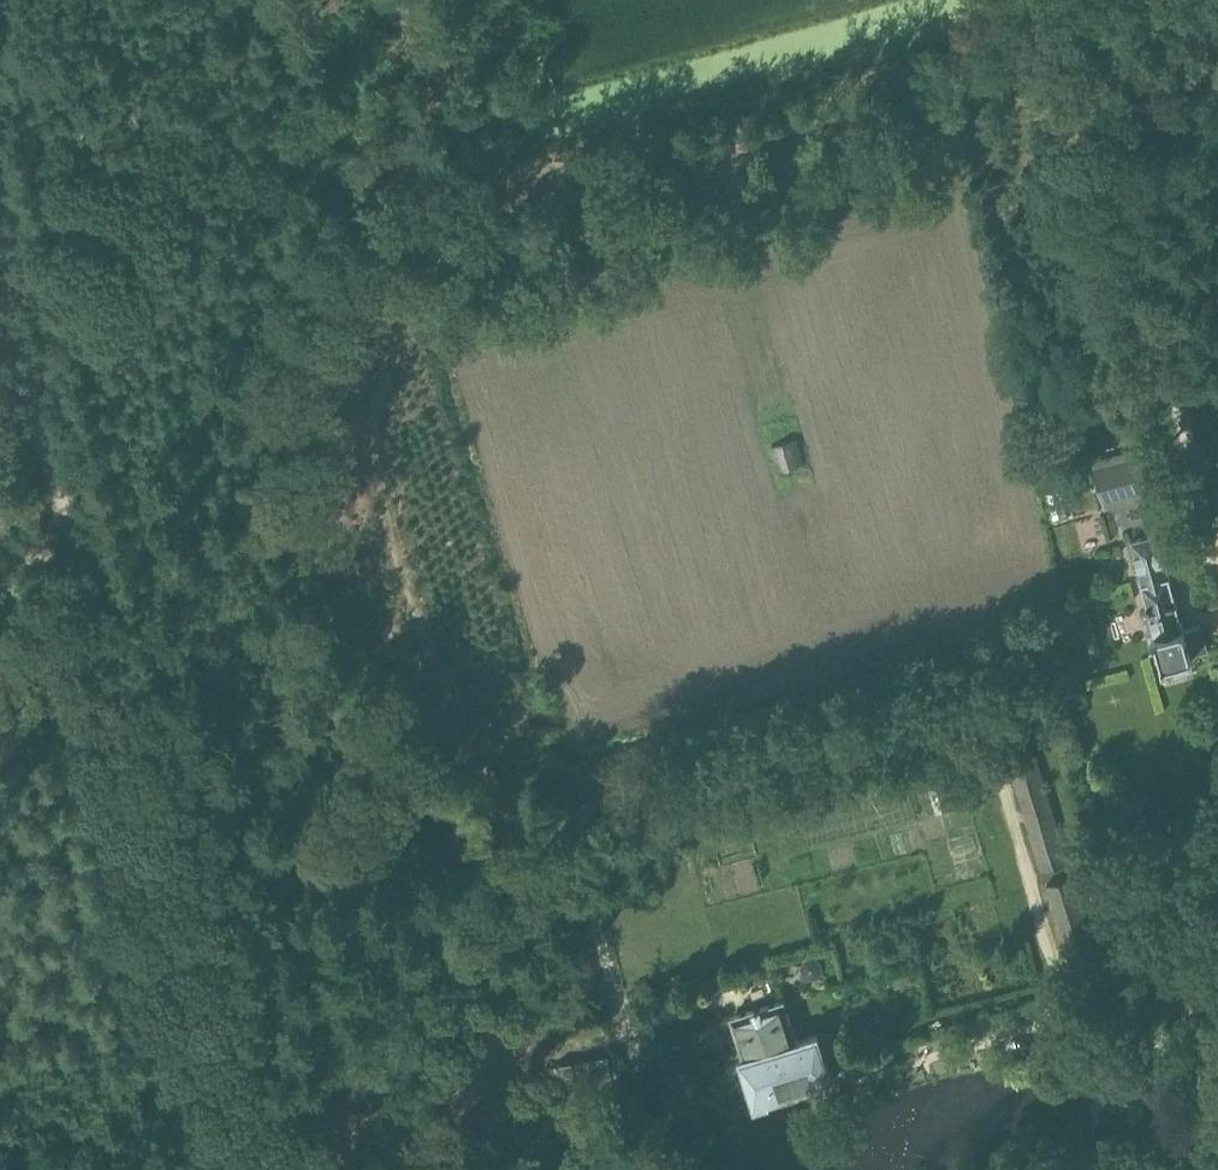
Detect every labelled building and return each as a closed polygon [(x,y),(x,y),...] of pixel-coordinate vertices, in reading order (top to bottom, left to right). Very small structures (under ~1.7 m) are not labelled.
[(777,471),(803,464),(796,440),(770,447),(777,471)] [(1094,468),(1105,509),(1150,497),(1138,457),(1094,468)] [(1195,674),(1190,656),(1192,656),(1192,654),(1206,651),(1199,624),(1185,628),(1184,627),(1183,627),(1158,534),(1130,541),(1150,616),(1142,618),(1146,634),(1155,632),(1155,635),(1151,636),(1152,639),(1156,638),(1163,664),(1166,663),(1170,681),(1195,674)] [(1035,755),(1009,763),(1042,869),(1068,862),(1035,755)] [(1072,879),(1047,886),(1072,969),(1098,961),(1072,879)] [(805,959),(801,967),(803,975),(810,980),(819,978),(823,970),(821,961),(814,957),(805,959)] [(743,1055),(796,1041),(783,1000),(731,1017),(743,1055)] [(846,1043),(843,1033),(843,1032),(817,1033),(818,1034),(823,1051),(846,1043)] [(796,1041),(743,1055),(742,1057),(757,1105),(768,1101),(767,1098),(819,1083),(820,1085),(832,1082),(823,1051),(818,1034),(796,1041)]
